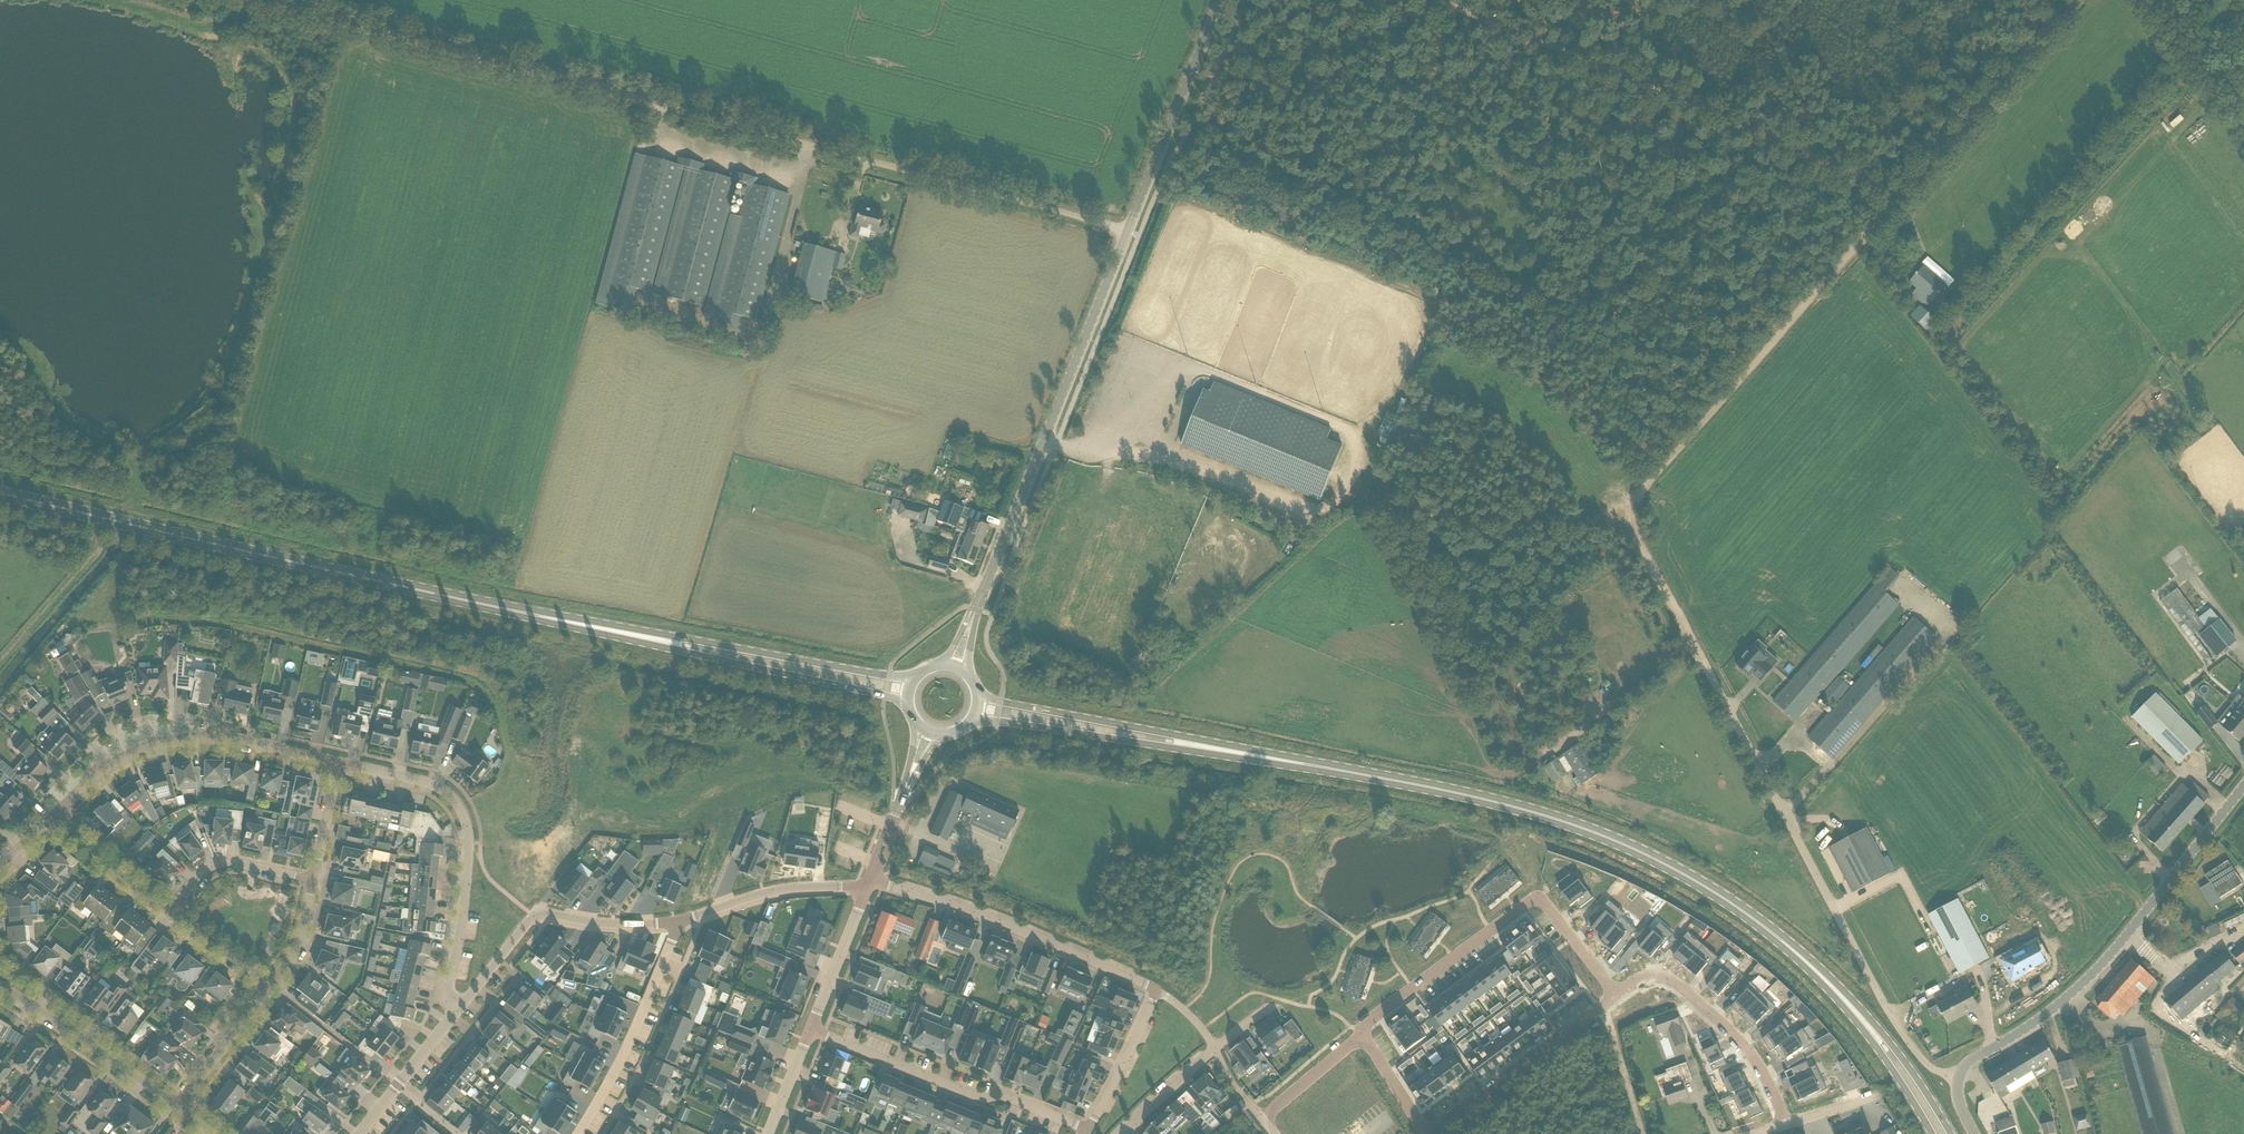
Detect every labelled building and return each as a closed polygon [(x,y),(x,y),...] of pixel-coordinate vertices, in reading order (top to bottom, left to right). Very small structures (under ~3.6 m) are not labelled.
[(603,306),(609,282),(649,292),(683,167),(683,166),(676,165),(635,154),(595,303),(603,306)] [(704,164),(678,157),(676,165),(683,166),(683,167),(685,168),(696,170),(702,171),(704,164)] [(685,168),(652,293),(702,307),(736,181),(736,180),(729,179),(702,171),(696,170),(685,168)] [(757,178),(731,172),(729,179),(736,180),(736,181),(749,184),(755,185),(757,178)] [(741,317),(755,321),(789,194),(755,185),(749,184),(740,217),(730,215),(703,317),(738,326),(741,317)] [(880,224),(882,213),(868,209),(868,208),(859,205),(854,226),(852,225),(849,236),(857,238),(860,227),(871,230),(870,232),(882,235),(884,225),(880,224)] [(823,302),(833,263),(836,252),(803,244),(790,294),(823,302)] [(1946,285),(1924,266),(1917,273),(1915,274),(1916,275),(1909,282),(1917,289),(1912,295),(1919,301),(1924,295),(1931,302),(1938,294),(1938,295),(1940,293),(1939,292),(1946,285)] [(1919,305),(1910,315),(1926,329),(1935,319),(1919,305)] [(1181,445),(1192,449),(1320,501),(1343,446),(1327,440),(1331,430),(1214,382),(1210,392),(1204,390),(1181,445)] [(931,500),(927,499),(930,491),(923,489),(919,503),(929,506),(931,500)] [(893,499),(891,509),(899,511),(898,516),(914,519),(923,522),(927,509),(927,508),(893,499)] [(944,501),(937,521),(956,529),(961,516),(964,509),(944,501)] [(960,538),(980,546),(988,526),(978,522),(961,516),(956,529),(955,531),(960,533),(958,538),(960,538)] [(980,546),(960,538),(958,538),(951,557),(962,561),(973,565),(980,546)] [(929,566),(946,571),(950,562),(932,557),(929,566)] [(1796,721),(1897,607),(1884,595),(1900,577),(1890,568),(1774,701),(1796,721)] [(1912,620),(1862,676),(1809,738),(1831,757),(1935,640),(1912,620)] [(2198,636),(2216,657),(2237,641),(2219,620),(2198,636)] [(62,642),(65,647),(74,635),(67,634),(61,641),(62,642)] [(62,642),(56,646),(60,653),(67,650),(65,647),(62,642)] [(164,663),(176,663),(177,652),(178,644),(178,643),(165,643),(164,663)] [(272,657),(283,659),(286,648),(274,645),(272,657)] [(1778,662),(1765,650),(1761,654),(1752,647),(1749,650),(1747,649),(1742,655),(1744,656),(1736,664),(1738,666),(1737,667),(1743,672),(1744,671),(1750,676),(1752,673),(1761,681),(1778,662)] [(305,650),(303,660),(320,664),(322,654),(305,650)] [(68,653),(58,659),(68,677),(79,671),(74,663),(68,653)] [(359,661),(356,672),(366,674),(369,663),(365,662),(361,661),(359,661)] [(379,677),(382,666),(369,663),(366,674),(379,677)] [(167,688),(166,667),(139,669),(140,681),(141,692),(143,694),(152,694),(153,696),(153,700),(158,700),(168,699),(167,688)] [(388,668),(386,676),(393,677),(395,669),(388,668)] [(82,675),(81,675),(89,689),(95,699),(102,695),(104,694),(105,698),(107,697),(111,706),(130,698),(126,689),(129,688),(125,678),(125,677),(111,683),(112,684),(102,688),(95,676),(91,670),(87,672),(82,675)] [(209,706),(216,675),(196,670),(194,679),(183,676),(182,686),(191,692),(189,701),(209,706)] [(419,686),(421,677),(411,674),(409,683),(419,686)] [(88,703),(91,700),(87,694),(88,693),(78,676),(65,683),(75,700),(73,702),(76,708),(68,717),(82,732),(90,724),(89,722),(98,713),(88,703)] [(1824,693),(1835,703),(1850,686),(1838,676),(1824,693)] [(421,690),(432,692),(435,679),(424,677),(421,690)] [(253,700),(251,698),(252,694),(235,691),(237,683),(222,680),(219,695),(226,697),(223,710),(248,715),(250,705),(252,704),(253,700)] [(262,697),(260,708),(264,709),(262,718),(273,720),(272,722),(280,724),(283,710),(285,708),(287,698),(296,699),(299,689),(300,683),(285,680),(282,693),(280,701),(262,697)] [(320,705),(332,708),(337,685),(326,682),(320,705)] [(408,688),(404,710),(413,712),(418,691),(408,688)] [(2132,717),(2179,764),(2202,741),(2156,693),(2132,717)] [(2239,742),(2243,735),(2243,699),(2238,695),(2231,703),(2237,708),(2233,713),(2234,714),(2223,728),(2239,742)] [(359,736),(363,717),(371,718),(375,699),(361,696),(356,718),(348,716),(347,718),(335,716),(333,725),(334,725),(332,735),(335,736),(335,738),(340,739),(341,737),(344,738),(345,735),(345,733),(359,736)] [(467,700),(462,712),(477,718),(482,706),(467,700)] [(46,701),(35,712),(41,719),(48,727),(54,732),(42,745),(41,746),(49,753),(57,760),(65,751),(64,751),(67,747),(70,749),(76,743),(52,722),(54,721),(60,715),(52,707),(46,701)] [(416,731),(411,753),(435,758),(439,741),(448,745),(452,737),(455,728),(456,727),(462,711),(450,706),(444,722),(438,736),(416,731)] [(2218,723),(2204,706),(2196,712),(2210,729),(2218,723)] [(318,729),(322,713),(299,707),(296,720),(299,721),(298,728),(314,731),(318,732),(318,729)] [(455,728),(452,737),(452,738),(462,743),(468,728),(471,720),(465,717),(461,716),(456,728),(455,728)] [(395,720),(393,728),(375,724),(371,744),(380,746),(380,747),(388,748),(397,750),(401,730),(401,729),(403,721),(395,720)] [(48,769),(32,755),(37,749),(23,736),(13,747),(15,748),(30,762),(18,776),(21,778),(19,780),(24,784),(26,782),(34,790),(42,781),(45,778),(42,776),(48,769)] [(1563,754),(1583,784),(1600,773),(1580,743),(1563,754)] [(490,766),(476,755),(473,759),(462,750),(452,762),(464,771),(463,773),(477,784),(484,775),(485,776),(491,769),(489,768),(490,766)] [(1566,775),(1556,759),(1544,768),(1554,783),(1566,775)] [(2149,760),(2144,765),(2156,778),(2161,773),(2149,760)] [(204,780),(222,781),(221,786),(227,786),(228,780),(230,769),(223,769),(224,762),(205,761),(205,773),(204,780)] [(0,764),(0,770),(8,777),(13,781),(18,776),(13,771),(2,762),(0,764)] [(200,780),(199,769),(193,768),(191,763),(184,764),(182,763),(177,765),(176,767),(173,767),(176,778),(178,787),(186,785),(187,790),(196,790),(197,796),(201,796),(200,780)] [(234,775),(232,783),(249,787),(248,789),(256,791),(257,787),(259,776),(253,775),(254,768),(236,764),(234,775)] [(13,793),(2,784),(8,777),(0,770),(0,789),(3,791),(0,795),(0,814),(6,820),(10,815),(12,815),(14,814),(15,812),(15,810),(18,806),(15,804),(18,801),(11,795),(13,793)] [(277,797),(285,799),(289,782),(281,781),(283,775),(265,771),(264,775),(263,775),(263,777),(261,789),(278,793),(277,797)] [(176,799),(170,775),(163,777),(162,774),(162,772),(158,773),(158,772),(157,773),(158,773),(147,776),(147,778),(144,779),(147,786),(149,785),(151,794),(155,793),(156,798),(163,797),(164,802),(176,799)] [(315,804),(318,788),(312,787),(313,781),(311,781),(312,779),(304,778),(304,779),(297,778),(295,783),(289,782),(285,799),(281,815),(287,816),(288,812),(290,812),(292,799),(295,800),(296,797),(307,799),(306,803),(315,804)] [(157,816),(145,791),(139,794),(132,784),(131,783),(124,788),(123,787),(119,792),(117,793),(123,802),(125,801),(130,808),(138,802),(151,820),(157,816)] [(2182,784),(2145,827),(2151,832),(2147,838),(2162,852),(2204,804),(2203,803),(2209,797),(2193,783),(2188,789),(2182,784)] [(802,830),(801,809),(830,807),(829,793),(801,795),(801,785),(792,786),(793,806),(788,806),(789,815),(784,816),(785,831),(802,830)] [(966,798),(950,791),(930,834),(945,841),(952,826),(955,828),(957,823),(966,827),(971,814),(1009,832),(1019,811),(970,789),(966,798)] [(342,813),(367,819),(371,800),(366,799),(367,796),(353,793),(352,799),(346,797),(342,813)] [(367,819),(378,821),(382,802),(371,800),(367,819)] [(378,821),(389,824),(393,805),(382,802),(378,821)] [(90,823),(105,839),(115,830),(113,828),(123,819),(107,803),(102,808),(100,807),(94,813),(97,816),(90,823)] [(413,834),(429,814),(414,811),(415,806),(404,804),(403,807),(404,807),(399,826),(398,831),(413,834)] [(296,818),(310,821),(313,808),(300,805),(297,818),(296,818)] [(389,824),(399,826),(404,807),(403,807),(393,805),(389,824)] [(241,830),(242,819),(243,812),(229,810),(228,821),(215,819),(215,822),(214,826),(204,825),(209,836),(213,837),(212,844),(223,845),(230,846),(232,829),(241,830)] [(441,830),(436,823),(434,824),(432,822),(435,820),(430,813),(429,814),(413,834),(416,839),(441,830)] [(821,816),(817,838),(826,839),(830,817),(821,816)] [(249,824),(244,847),(261,851),(264,837),(273,839),(275,828),(277,821),(272,820),(259,817),(257,825),(249,824)] [(310,821),(296,818),(292,838),(291,838),(291,839),(278,836),(274,854),(288,857),(288,854),(303,857),(306,841),(310,821)] [(168,841),(171,843),(179,851),(181,849),(190,860),(203,851),(195,839),(201,835),(195,820),(177,833),(178,834),(168,841)] [(746,821),(736,845),(747,850),(738,871),(755,878),(757,873),(762,875),(766,865),(761,863),(766,852),(755,848),(759,838),(750,834),(754,824),(746,821)] [(147,824),(142,827),(146,832),(152,827),(149,824),(147,824)] [(1867,828),(1829,848),(1852,893),(1890,873),(1867,828)] [(439,845),(441,830),(416,839),(415,854),(420,855),(420,854),(439,856),(439,857),(443,857),(444,846),(439,845)] [(133,847),(139,852),(154,836),(148,831),(138,842),(133,847)] [(361,845),(362,839),(363,836),(348,833),(346,841),(361,845)] [(662,840),(643,840),(643,852),(662,852),(662,840)] [(787,845),(784,864),(814,869),(818,842),(810,841),(809,849),(787,845)] [(398,848),(397,852),(406,853),(405,844),(398,848)] [(664,854),(649,879),(663,885),(658,896),(663,899),(663,900),(673,904),(681,885),(666,879),(665,877),(673,858),(670,857),(674,848),(668,846),(664,854)] [(935,864),(939,852),(925,846),(920,858),(935,864)] [(174,868),(181,860),(166,847),(157,856),(154,858),(152,862),(156,866),(148,875),(157,882),(160,880),(167,886),(171,881),(174,880),(174,878),(176,876),(179,873),(176,871),(174,868)] [(342,856),(340,865),(344,866),(343,872),(359,876),(360,870),(362,870),(364,861),(366,862),(368,851),(353,847),(352,850),(344,848),(343,850),(341,850),(340,856),(342,856)] [(71,869),(79,862),(64,851),(59,856),(54,851),(53,852),(48,853),(47,857),(46,859),(41,863),(42,865),(45,867),(42,872),(40,871),(34,878),(54,892),(59,885),(53,881),(55,878),(68,866),(71,869)] [(374,851),(373,859),(389,862),(389,861),(390,854),(374,851)] [(603,894),(603,895),(604,896),(608,899),(611,901),(610,902),(616,906),(616,905),(619,907),(634,886),(625,880),(639,862),(624,851),(607,874),(614,880),(604,892),(603,894)] [(420,854),(420,855),(419,866),(438,868),(439,857),(439,856),(420,854)] [(1131,863),(1130,866),(1132,870),(1135,871),(1138,869),(1139,866),(1138,862),(1134,861),(1131,863)] [(414,865),(413,876),(418,877),(437,879),(438,868),(419,866),(414,865)] [(1508,866),(1476,893),(1488,907),(1519,881),(1508,866)] [(566,898),(572,902),(579,894),(587,900),(607,874),(598,867),(587,881),(574,870),(565,882),(564,880),(559,886),(560,888),(558,891),(560,893),(558,894),(565,899),(566,898)] [(370,883),(373,883),(383,886),(385,879),(372,876),(370,883)] [(413,876),(411,887),(436,890),(437,879),(418,877),(413,876)] [(336,884),(332,902),(357,908),(361,890),(371,892),(373,883),(370,883),(344,877),(342,885),(336,884)] [(1566,877),(1557,884),(1563,892),(1560,894),(1563,897),(1570,906),(1575,902),(1580,908),(1593,898),(1590,893),(1588,894),(1587,893),(1588,892),(1579,880),(1578,880),(1572,885),(1566,877)] [(1615,893),(1625,881),(1619,878),(1610,888),(1615,893)] [(33,900),(37,896),(43,901),(49,893),(33,881),(27,889),(26,890),(18,882),(8,892),(9,893),(7,895),(7,898),(6,898),(7,908),(11,908),(12,917),(12,918),(29,916),(29,915),(31,915),(30,900),(33,900)] [(84,906),(94,913),(108,895),(97,887),(92,894),(87,889),(74,906),(80,911),(84,906)] [(411,887),(410,898),(435,901),(436,890),(411,887)] [(1656,915),(1667,902),(1659,898),(1650,893),(1646,891),(1642,896),(1654,906),(1650,910),(1656,915)] [(64,894),(59,900),(70,908),(75,902),(64,894)] [(100,926),(106,930),(119,914),(113,910),(118,903),(108,895),(94,913),(104,921),(100,926)] [(410,898),(409,909),(433,912),(435,901),(410,898)] [(1928,915),(1959,974),(1989,958),(1958,899),(1928,915)] [(1594,925),(1591,928),(1593,930),(1603,938),(1621,917),(1624,913),(1608,900),(1596,915),(1600,918),(1594,925)] [(348,941),(351,927),(358,928),(361,914),(337,909),(335,917),(331,916),(329,916),(327,922),(324,936),(348,941)] [(409,909),(408,920),(432,923),(433,912),(409,909)] [(793,931),(785,951),(805,959),(809,950),(818,953),(822,943),(824,944),(825,939),(824,938),(829,926),(822,923),(822,922),(820,921),(823,914),(810,909),(805,921),(808,922),(803,935),(793,931)] [(116,930),(125,937),(139,919),(129,911),(124,918),(119,914),(106,930),(112,934),(116,930)] [(890,932),(892,928),(900,931),(899,933),(909,937),(915,922),(894,913),(892,917),(882,913),(876,927),(877,927),(869,945),(882,951),(887,940),(885,940),(888,931),(890,932)] [(1433,913),(1408,946),(1423,957),(1448,924),(1433,913)] [(29,916),(12,918),(12,917),(10,917),(11,927),(9,927),(10,931),(9,931),(10,944),(12,944),(13,951),(25,960),(32,950),(26,946),(26,943),(27,943),(25,927),(32,926),(31,915),(29,915),(29,916)] [(385,918),(380,917),(378,924),(377,928),(383,929),(385,918)] [(1603,938),(1600,941),(1610,949),(1612,951),(1613,949),(1618,953),(1616,955),(1617,956),(1627,943),(1626,942),(1636,930),(1621,917),(1603,938)] [(125,937),(121,942),(138,954),(150,938),(145,933),(150,927),(139,919),(125,937)] [(435,931),(436,923),(432,923),(408,920),(404,919),(402,933),(414,935),(414,932),(432,934),(434,934),(435,931)] [(1691,924),(1697,928),(1700,922),(1695,919),(1691,924)] [(1527,920),(1518,927),(1530,944),(1531,943),(1539,937),(1527,920)] [(751,921),(745,935),(753,938),(759,925),(751,921)] [(760,921),(751,943),(761,947),(770,926),(760,921)] [(941,939),(969,951),(977,932),(948,921),(941,939)] [(1648,926),(1636,940),(1637,940),(1644,932),(1648,936),(1639,948),(1647,955),(1650,958),(1653,954),(1658,949),(1659,951),(1673,935),(1659,923),(1653,931),(1648,926)] [(2217,924),(2204,930),(2212,937),(2221,933),(2217,924)] [(1518,927),(1509,934),(1524,953),(1533,946),(1531,943),(1530,944),(1518,927)] [(709,931),(703,943),(729,954),(734,942),(709,931)] [(542,948),(535,956),(548,966),(542,973),(553,982),(559,975),(558,973),(573,955),(563,947),(566,943),(563,941),(564,939),(558,934),(557,936),(553,933),(547,941),(546,940),(541,947),(542,948)] [(916,955),(925,959),(933,937),(925,933),(916,955)] [(1673,956),(1672,957),(1677,961),(1677,962),(1678,963),(1679,962),(1684,967),(1703,945),(1702,944),(1701,946),(1687,933),(1680,941),(1683,944),(1673,956)] [(1509,934),(1500,940),(1506,949),(1515,960),(1524,953),(1509,934)] [(90,950),(96,943),(88,937),(79,948),(87,953),(89,950),(90,950)] [(139,958),(151,967),(157,958),(164,964),(176,947),(164,937),(155,948),(149,944),(139,958)] [(1007,966),(1015,946),(1006,943),(1006,942),(1000,940),(992,937),(985,955),(995,959),(992,965),(1004,970),(999,984),(1007,988),(1015,969),(1007,966)] [(609,969),(600,963),(605,955),(603,954),(607,947),(593,938),(580,959),(593,968),(588,976),(586,985),(598,988),(609,969)] [(430,945),(410,940),(407,951),(426,956),(429,957),(431,950),(432,946),(430,945)] [(622,957),(616,970),(622,972),(626,963),(648,972),(649,969),(650,969),(651,966),(650,966),(654,955),(652,954),(655,948),(637,940),(634,947),(632,946),(627,958),(622,957)] [(2013,951),(1998,959),(2009,978),(2025,969),(2024,968),(2042,958),(2034,942),(2014,952),(2013,951)] [(703,943),(697,957),(724,968),(730,955),(729,954),(703,943)] [(2240,964),(2243,961),(2243,943),(2231,954),(2240,964)] [(55,965),(62,970),(69,962),(73,957),(56,944),(51,951),(46,947),(32,965),(46,976),(55,965)] [(342,971),(343,967),(346,961),(366,965),(369,951),(339,944),(338,952),(336,955),(332,953),(331,955),(322,951),(315,967),(323,971),(322,973),(336,983),(338,979),(342,971)] [(1703,945),(1684,967),(1689,971),(1689,972),(1690,973),(1691,973),(1696,977),(1697,976),(1707,964),(1710,967),(1717,959),(1702,946),(1703,945)] [(757,958),(781,968),(785,957),(783,956),(761,948),(757,958)] [(407,951),(405,962),(423,967),(426,956),(407,951)] [(2165,1001),(2181,1020),(2224,985),(2220,981),(2235,968),(2223,953),(2165,1001)] [(1036,990),(1048,994),(1057,972),(1049,969),(1048,970),(1046,969),(1049,961),(1031,954),(1027,964),(1023,963),(1019,973),(1039,982),(1036,990)] [(1358,955),(1344,994),(1361,1000),(1375,961),(1358,955)] [(1554,955),(1534,969),(1541,978),(1560,964),(1554,955)] [(947,979),(943,991),(951,994),(961,997),(968,979),(975,960),(965,956),(957,975),(955,982),(947,979)] [(161,979),(168,985),(173,978),(177,982),(176,983),(176,986),(177,989),(180,991),(183,991),(186,990),(197,977),(203,968),(188,957),(179,969),(172,964),(166,973),(161,979)] [(1500,957),(1491,964),(1503,980),(1512,974),(1500,957)] [(2114,1009),(2122,1017),(2154,979),(2132,960),(2097,1000),(2101,1003),(2098,1007),(2108,1016),(2114,1009)] [(853,983),(873,991),(878,977),(893,983),(897,972),(871,961),(868,968),(861,965),(853,983)] [(62,970),(62,971),(62,972),(63,970),(69,974),(59,986),(73,997),(80,988),(82,990),(90,979),(74,968),(75,967),(69,962),(62,970)] [(405,962),(402,973),(420,977),(423,967),(405,962)] [(1716,965),(1704,978),(1705,979),(1712,971),(1716,975),(1707,986),(1716,994),(1718,996),(1721,993),(1725,988),(1727,989),(1741,973),(1727,962),(1721,969),(1716,965)] [(699,963),(692,980),(696,981),(705,985),(712,968),(699,963)] [(1491,964),(1482,970),(1494,987),(1503,980),(1491,964)] [(1560,964),(1541,978),(1548,987),(1551,985),(1550,985),(1567,973),(1560,964)] [(1084,996),(1091,979),(1091,980),(1092,979),(1082,975),(1082,974),(1081,973),(1081,974),(1077,973),(1077,972),(1076,972),(1066,968),(1066,969),(1064,972),(1060,983),(1059,985),(1058,986),(1084,997),(1084,996)] [(126,978),(133,983),(138,975),(132,970),(126,978)] [(390,981),(399,983),(418,988),(420,977),(402,973),(392,970),(390,981)] [(1059,970),(1054,981),(1060,983),(1064,972),(1059,970)] [(1482,970),(1473,977),(1485,993),(1494,987),(1482,970)] [(565,971),(560,979),(573,982),(575,973),(565,971)] [(804,989),(808,978),(790,971),(779,999),(797,1006),(801,995),(802,995),(804,989)] [(1567,973),(1550,985),(1551,985),(1557,993),(1557,994),(1574,982),(1567,973)] [(193,990),(204,998),(209,991),(221,1000),(233,986),(227,981),(227,982),(222,978),(217,974),(212,979),(205,974),(193,990)] [(296,1001),(315,1015),(323,1006),(320,1004),(330,990),(309,974),(297,990),(302,994),(296,1001)] [(1473,977),(1464,983),(1476,1000),(1485,993),(1473,977)] [(636,978),(631,991),(642,995),(647,982),(636,978)] [(117,1003),(127,990),(116,981),(109,991),(98,983),(95,986),(89,995),(91,996),(85,1003),(97,1012),(101,1007),(109,1013),(117,1003)] [(687,986),(682,997),(701,1005),(706,1007),(714,989),(705,985),(696,981),(693,988),(687,986)] [(1557,993),(1554,995),(1561,1005),(1580,990),(1574,982),(1557,994),(1557,993)] [(399,983),(396,994),(415,999),(418,988),(399,983)] [(534,1009),(544,998),(534,989),(532,991),(523,983),(514,993),(534,1009)] [(602,983),(600,988),(606,991),(609,986),(602,983)] [(1464,983),(1455,990),(1468,1006),(1476,1000),(1464,983)] [(1742,995),(1731,1006),(1742,1017),(1763,995),(1763,994),(1762,995),(1749,983),(1739,993),(1742,995)] [(549,984),(543,992),(547,995),(553,987),(549,984)] [(1938,1005),(1947,1022),(1977,1007),(1966,987),(1955,992),(1956,995),(1938,1005)] [(1125,1008),(1131,1011),(1132,1009),(1136,997),(1126,993),(1126,992),(1119,989),(1118,990),(1117,990),(1112,1002),(1109,1001),(1108,1004),(1101,1001),(1098,1009),(1099,1009),(1114,1015),(1121,1018),(1125,1008)] [(138,1019),(128,1011),(138,998),(127,990),(117,1003),(109,1013),(116,1019),(113,1023),(117,1026),(116,1027),(127,1035),(138,1019)] [(1455,990),(1447,996),(1459,1013),(1468,1006),(1455,990)] [(720,992),(718,999),(725,1002),(728,995),(720,992)] [(347,1001),(353,1006),(359,998),(353,993),(347,1001)] [(534,1009),(514,993),(506,1004),(526,1020),(534,1009)] [(396,994),(393,1005),(412,1010),(412,1009),(415,999),(396,994)] [(886,1017),(890,1005),(862,994),(859,1001),(848,997),(845,1005),(843,1004),(840,1011),(842,1012),(841,1014),(850,1017),(849,1019),(858,1023),(859,1021),(861,1021),(864,1013),(869,1015),(871,1011),(886,1017)] [(1763,995),(1742,1017),(1752,1028),(1763,1016),(1766,1019),(1775,1009),(1763,996),(1764,995),(1763,995)] [(164,996),(155,1007),(163,1013),(171,1002),(164,996)] [(1447,996),(1438,1003),(1450,1019),(1459,1013),(1447,996)] [(682,997),(678,1008),(682,1010),(680,1016),(694,1022),(696,1016),(701,1005),(682,997)] [(2239,1017),(2243,1012),(2243,1008),(2234,998),(2227,1005),(2239,1017)] [(928,1048),(938,1023),(924,1017),(927,1008),(915,1003),(907,1022),(918,1026),(912,1042),(914,1043),(914,1045),(921,1048),(921,1046),(928,1048)] [(1438,1003),(1429,1009),(1441,1026),(1450,1019),(1438,1003)] [(413,1018),(415,1010),(412,1009),(412,1010),(393,1005),(390,1016),(387,1020),(397,1028),(400,1030),(403,1019),(410,1021),(412,1022),(413,1018)] [(554,1024),(566,1010),(559,1005),(547,1020),(554,1025),(554,1024)] [(601,1017),(601,1018),(621,1027),(627,1014),(607,1005),(601,1017)] [(962,1028),(962,1029),(970,1009),(961,1005),(954,1024),(963,1027),(962,1028)] [(311,1022),(302,1015),(293,1008),(288,1015),(283,1011),(282,1010),(279,1014),(272,1023),(279,1029),(288,1035),(293,1029),(295,1030),(297,1028),(303,1033),(311,1022)] [(338,1026),(347,1014),(341,1009),(331,1021),(338,1026)] [(970,1032),(978,1012),(970,1009),(962,1029),(970,1032)] [(1114,1015),(1099,1009),(1096,1016),(1103,1019),(1098,1031),(1117,1039),(1122,1028),(1123,1027),(1122,1027),(1123,1026),(1111,1022),(1114,1015)] [(201,1034),(200,1033),(196,1030),(201,1023),(192,1017),(183,1010),(175,1020),(181,1024),(178,1029),(180,1030),(174,1038),(183,1044),(184,1043),(191,1048),(198,1039),(201,1034)] [(1074,1037),(1085,1017),(1070,1010),(1060,1030),(1074,1037)] [(1539,1011),(1530,1017),(1542,1034),(1551,1027),(1543,1017),(1539,1011)] [(1676,1011),(1654,1019),(1659,1033),(1681,1026),(1676,1011)] [(1403,1012),(1387,1024),(1393,1033),(1410,1021),(1403,1012)] [(516,1032),(520,1026),(512,1019),(510,1022),(499,1013),(491,1024),(509,1039),(510,1038),(508,1037),(513,1030),(516,1032)] [(786,1036),(788,1029),(792,1020),(787,1018),(788,1016),(780,1013),(779,1015),(775,1013),(768,1030),(762,1027),(758,1036),(765,1039),(781,1046),(785,1036),(786,1036)] [(1807,1013),(1802,1018),(1807,1026),(1815,1021),(1807,1013)] [(689,1034),(694,1022),(680,1016),(673,1014),(668,1025),(689,1034)] [(380,1030),(375,1036),(391,1049),(399,1038),(393,1033),(397,1028),(387,1020),(380,1015),(373,1024),(380,1030)] [(596,1015),(588,1035),(599,1040),(601,1034),(615,1040),(621,1027),(601,1018),(601,1017),(596,1015)] [(1008,1048),(1011,1039),(1016,1027),(1019,1020),(1011,1017),(1000,1045),(1008,1048)] [(1530,1017),(1521,1024),(1533,1040),(1542,1034),(1530,1017)] [(1410,1021),(1393,1033),(1400,1042),(1420,1028),(1413,1018),(1410,1021)] [(3,1041),(4,1040),(15,1047),(23,1037),(11,1029),(12,1027),(0,1019),(0,1039),(3,1041)] [(1269,1019),(1256,1029),(1258,1031),(1257,1032),(1261,1037),(1258,1039),(1265,1048),(1267,1046),(1268,1048),(1274,1044),(1278,1049),(1289,1041),(1287,1039),(1291,1036),(1295,1041),(1304,1035),(1292,1019),(1284,1025),(1284,1026),(1282,1028),(1280,1026),(1276,1021),(1272,1024),(1271,1022),(1269,1019)] [(1775,1030),(1762,1039),(1771,1051),(1774,1049),(1795,1034),(1784,1019),(1773,1027),(1775,1030)] [(136,1042),(149,1025),(144,1021),(131,1038),(136,1042)] [(547,1034),(531,1021),(526,1027),(542,1040),(547,1034)] [(1039,1021),(1037,1026),(1045,1029),(1047,1024),(1039,1021)] [(938,1023),(928,1048),(935,1051),(934,1053),(941,1056),(942,1054),(944,1055),(954,1029),(938,1023)] [(497,1054),(509,1039),(491,1024),(490,1024),(491,1024),(483,1034),(490,1040),(486,1045),(497,1054)] [(554,1025),(549,1034),(565,1041),(569,1032),(554,1024),(554,1025)] [(1521,1024),(1512,1030),(1525,1047),(1533,1040),(1521,1024)] [(685,1045),(689,1034),(668,1025),(664,1035),(683,1043),(682,1044),(685,1045)] [(751,1044),(755,1034),(735,1027),(732,1036),(751,1044)] [(1016,1027),(1011,1039),(1008,1048),(1016,1051),(1024,1030),(1016,1027)] [(1420,1028),(1400,1042),(1407,1051),(1426,1037),(1420,1028)] [(1504,1036),(1503,1037),(1516,1053),(1525,1047),(1512,1030),(1504,1036)] [(1795,1034),(1774,1049),(1783,1061),(1796,1052),(1797,1055),(1812,1045),(1801,1030),(1795,1034)] [(1112,1052),(1117,1039),(1098,1031),(1093,1044),(1110,1051),(1111,1051),(1112,1052)] [(282,1053),(286,1056),(294,1046),(280,1035),(276,1040),(266,1032),(259,1041),(259,1040),(255,1045),(256,1046),(255,1047),(270,1058),(275,1062),(282,1053)] [(179,1047),(162,1034),(154,1044),(159,1048),(153,1055),(155,1057),(150,1064),(166,1076),(173,1066),(177,1061),(175,1060),(172,1057),(179,1047)] [(1502,1034),(1492,1040),(1507,1060),(1516,1053),(1503,1037),(1504,1036),(1502,1034)] [(1835,1041),(1829,1034),(1822,1037),(1827,1045),(1835,1041)] [(678,1053),(682,1044),(683,1043),(664,1035),(660,1046),(678,1053)] [(391,1049),(375,1036),(370,1042),(365,1038),(357,1048),(372,1059),(376,1054),(383,1059),(391,1049)] [(747,1055),(751,1044),(731,1036),(727,1047),(747,1055)] [(974,1067),(984,1042),(968,1036),(958,1060),(962,1062),(961,1064),(969,1067),(970,1065),(974,1067)] [(2146,1036),(2117,1044),(2141,1133),(2172,1133),(2146,1036)] [(1050,1060),(1061,1065),(1072,1042),(1061,1037),(1050,1060)] [(1710,1037),(1699,1042),(1713,1072),(1727,1065),(1719,1048),(1717,1044),(1714,1046),(1710,1037)] [(29,1074),(47,1051),(32,1040),(24,1051),(22,1050),(14,1062),(29,1074)] [(1492,1040),(1484,1047),(1486,1050),(1498,1066),(1507,1060),(1492,1040)] [(2044,1040),(2015,1058),(2025,1075),(2054,1058),(2044,1040)] [(1252,1053),(1244,1042),(1244,1041),(1231,1051),(1231,1052),(1239,1062),(1235,1066),(1243,1076),(1257,1065),(1263,1073),(1272,1067),(1258,1048),(1252,1053)] [(974,1067),(989,1073),(999,1048),(984,1042),(974,1067)] [(486,1061),(490,1056),(475,1043),(467,1053),(468,1054),(481,1065),(487,1070),(491,1065),(486,1061)] [(582,1045),(572,1064),(597,1077),(603,1065),(590,1057),(593,1051),(582,1045)] [(676,1066),(681,1054),(678,1053),(660,1046),(655,1057),(676,1066)] [(312,1048),(307,1054),(317,1062),(322,1056),(312,1048)] [(298,1049),(292,1057),(300,1062),(305,1055),(298,1049)] [(1478,1056),(1477,1056),(1489,1073),(1498,1066),(1486,1050),(1478,1056)] [(840,1081),(836,1080),(844,1060),(827,1053),(818,1074),(827,1077),(824,1084),(837,1089),(840,1081)] [(1451,1053),(1443,1059),(1457,1078),(1466,1072),(1451,1053)] [(1475,1053),(1466,1060),(1474,1071),(1480,1079),(1489,1073),(1477,1056),(1478,1056),(1475,1053)] [(317,1062),(307,1054),(302,1060),(312,1068),(317,1062)] [(474,1073),(481,1065),(468,1054),(461,1062),(474,1073)] [(766,1082),(772,1070),(771,1070),(774,1063),(753,1054),(742,1079),(762,1089),(765,1082),(766,1082)] [(1097,1081),(1101,1070),(1102,1069),(1102,1068),(1096,1066),(1099,1059),(1087,1054),(1084,1061),(1083,1060),(1078,1073),(1091,1079),(1097,1081)] [(49,1079),(57,1085),(70,1067),(69,1066),(68,1064),(64,1061),(62,1061),(55,1055),(42,1074),(38,1079),(45,1084),(49,1079)] [(1020,1084),(1024,1073),(1028,1062),(1029,1062),(1029,1061),(1013,1055),(1004,1079),(1019,1085),(1020,1084)] [(529,1056),(523,1063),(527,1066),(532,1059),(529,1056)] [(257,1064),(254,1062),(254,1063),(246,1057),(236,1070),(250,1081),(257,1073),(266,1080),(275,1068),(261,1058),(257,1064)] [(349,1087),(354,1082),(354,1080),(359,1084),(369,1071),(360,1064),(352,1058),(346,1066),(344,1064),(341,1064),(333,1075),(349,1087)] [(2025,1075),(2015,1058),(1986,1075),(2000,1099),(2023,1085),(2020,1078),(2025,1075)] [(1434,1066),(1433,1066),(1435,1069),(1436,1069),(1448,1085),(1457,1078),(1443,1059),(1434,1066)] [(2064,1081),(2066,1087),(2075,1084),(2073,1078),(2077,1077),(2072,1059),(2057,1063),(2062,1082),(2064,1081)] [(517,1060),(513,1066),(518,1070),(522,1065),(522,1064),(517,1060)] [(675,1069),(654,1060),(649,1071),(668,1079),(667,1079),(670,1080),(675,1069)] [(460,1062),(452,1072),(466,1083),(471,1087),(479,1077),(474,1073),(461,1062),(460,1062)] [(1046,1070),(1029,1062),(1028,1062),(1024,1073),(1020,1084),(1026,1086),(1025,1088),(1034,1092),(1034,1090),(1038,1091),(1046,1070)] [(1794,1076),(1790,1077),(1794,1086),(1791,1087),(1798,1101),(1817,1092),(1818,1094),(1827,1089),(1824,1084),(1822,1084),(1818,1075),(1813,1077),(1806,1062),(1790,1069),(1794,1076)] [(1692,1080),(1686,1063),(1666,1070),(1667,1074),(1656,1077),(1660,1089),(1663,1098),(1667,1096),(1669,1104),(1687,1098),(1682,1083),(1692,1080)] [(503,1073),(511,1079),(513,1076),(518,1070),(513,1066),(511,1064),(506,1070),(503,1073)] [(572,1064),(565,1076),(565,1077),(566,1076),(590,1089),(597,1077),(572,1064)] [(511,1079),(506,1084),(515,1090),(529,1069),(522,1065),(518,1070),(513,1076),(511,1079)] [(1736,1065),(1719,1073),(1730,1096),(1730,1098),(1749,1089),(1745,1079),(1742,1079),(1739,1072),(1727,1078),(1724,1072),(1736,1066),(1736,1065)] [(2091,1067),(2084,1069),(2087,1077),(2093,1075),(2091,1067)] [(1427,1075),(1439,1092),(1448,1085),(1436,1069),(1435,1069),(1427,1075)] [(73,1077),(64,1089),(80,1100),(94,1082),(80,1071),(75,1079),(73,1077)] [(663,1090),(667,1079),(668,1079),(649,1071),(644,1082),(653,1086),(663,1090)] [(727,1080),(707,1071),(703,1079),(723,1088),(727,1080)] [(1067,1084),(1086,1091),(1091,1079),(1078,1073),(1072,1071),(1067,1084)] [(459,1092),(466,1083),(452,1072),(445,1081),(446,1081),(459,1092)] [(1425,1072),(1416,1079),(1430,1098),(1439,1092),(1427,1075),(1425,1072)] [(1221,1092),(1220,1091),(1211,1081),(1214,1078),(1210,1073),(1207,1076),(1206,1075),(1197,1083),(1211,1100),(1217,1106),(1221,1102),(1216,1096),(1221,1092)] [(1857,1073),(1850,1078),(1858,1089),(1865,1084),(1857,1073)] [(282,1074),(278,1078),(285,1083),(288,1079),(282,1074)] [(349,1087),(333,1075),(325,1085),(326,1087),(328,1089),(322,1097),(330,1103),(339,1110),(349,1097),(345,1093),(349,1087)] [(879,1099),(888,1103),(889,1103),(896,1084),(897,1082),(884,1076),(881,1082),(876,1080),(868,1099),(877,1103),(879,1099)] [(283,1085),(299,1097),(304,1089),(289,1077),(288,1079),(285,1083),(283,1085)] [(497,1078),(493,1083),(499,1088),(503,1083),(497,1078)] [(1416,1079),(1407,1085),(1421,1105),(1430,1098),(1416,1079)] [(225,1084),(220,1091),(236,1104),(245,1092),(231,1081),(228,1085),(225,1084)] [(453,1100),(459,1092),(446,1081),(440,1090),(453,1100)] [(12,1103),(19,1108),(34,1088),(26,1083),(12,1103)] [(1205,1106),(1211,1100),(1197,1083),(1187,1091),(1196,1102),(1191,1106),(1191,1107),(1201,1117),(1209,1111),(1205,1106)] [(899,1115),(903,1106),(902,1106),(909,1089),(908,1088),(908,1087),(903,1085),(902,1086),(896,1084),(889,1103),(888,1103),(888,1104),(896,1107),(894,1112),(899,1115)] [(1080,1104),(1080,1103),(1081,1104),(1086,1091),(1067,1084),(1062,1096),(1079,1103),(1080,1104)] [(644,1089),(638,1100),(655,1110),(655,1109),(661,1099),(666,1091),(663,1090),(653,1086),(649,1092),(644,1089)] [(490,1087),(486,1093),(492,1097),(496,1092),(490,1087)] [(810,1094),(804,1108),(807,1109),(806,1110),(822,1116),(822,1117),(833,1122),(836,1113),(829,1110),(835,1096),(813,1087),(811,1094),(810,1094)] [(264,1097),(251,1088),(246,1094),(258,1104),(264,1097)] [(454,1101),(453,1100),(440,1090),(438,1089),(430,1099),(445,1112),(454,1101)] [(759,1103),(728,1089),(725,1096),(732,1100),(726,1112),(741,1119),(743,1115),(751,1119),(759,1103)] [(922,1094),(909,1089),(902,1106),(903,1106),(915,1111),(922,1094)] [(1749,1089),(1730,1098),(1731,1098),(1733,1097),(1734,1100),(1741,1115),(1760,1106),(1755,1095),(1753,1096),(1749,1089)] [(839,1090),(836,1098),(864,1109),(867,1101),(839,1090)] [(236,1104),(220,1091),(214,1099),(216,1101),(213,1105),(222,1111),(217,1117),(222,1121),(236,1104)] [(88,1130),(92,1133),(98,1133),(107,1123),(101,1119),(114,1102),(101,1092),(88,1109),(98,1117),(88,1130)] [(557,1092),(545,1110),(569,1124),(576,1112),(563,1104),(567,1099),(557,1092)] [(921,1121),(931,1125),(940,1104),(934,1101),(935,1099),(929,1097),(929,1095),(924,1093),(923,1095),(922,1094),(915,1111),(923,1114),(921,1121)] [(484,1106),(489,1100),(483,1096),(479,1102),(484,1106)] [(1730,1096),(1719,1101),(1721,1106),(1734,1100),(1733,1097),(1731,1098),(1730,1098),(1730,1096)] [(303,1121),(311,1127),(319,1133),(322,1130),(323,1131),(331,1120),(323,1114),(303,1098),(296,1107),(307,1116),(303,1121)] [(3,1114),(11,1103),(6,1099),(2,1105),(0,1103),(0,1112),(3,1114)] [(494,1100),(490,1106),(498,1112),(502,1106),(494,1100)] [(638,1100),(632,1110),(637,1113),(633,1120),(649,1130),(649,1129),(652,1126),(653,1123),(660,1112),(655,1109),(655,1110),(638,1100)] [(1200,1116),(1191,1107),(1186,1102),(1181,1107),(1176,1101),(1161,1116),(1171,1126),(1181,1116),(1193,1123),(1200,1116)] [(266,1108),(276,1116),(281,1110),(271,1102),(266,1108)] [(931,1125),(929,1129),(930,1129),(934,1131),(936,1132),(937,1127),(943,1129),(945,1123),(953,1126),(960,1109),(958,1109),(959,1107),(953,1105),(953,1107),(947,1104),(946,1106),(940,1104),(931,1125)] [(1241,1111),(1236,1104),(1224,1113),(1229,1120),(1241,1111)] [(73,1106),(60,1123),(67,1129),(80,1112),(73,1106)] [(142,1116),(140,1115),(141,1114),(136,1110),(136,1111),(130,1107),(113,1130),(119,1133),(129,1133),(142,1116)] [(683,1107),(678,1119),(685,1122),(690,1110),(683,1107)] [(960,1109),(953,1126),(965,1131),(966,1131),(972,1115),(960,1109)] [(534,1127),(544,1133),(548,1128),(558,1133),(562,1133),(569,1124),(545,1110),(534,1127)] [(863,1112),(859,1122),(864,1124),(868,1115),(863,1112)] [(2091,1127),(2088,1113),(2073,1117),(2076,1131),(2091,1127)] [(239,1133),(246,1133),(257,1120),(250,1114),(236,1132),(239,1133)] [(464,1121),(469,1125),(475,1118),(470,1114),(464,1121)] [(985,1120),(985,1119),(972,1115),(966,1131),(965,1131),(964,1133),(979,1133),(985,1120)] [(149,1122),(150,1120),(145,1117),(144,1118),(142,1116),(129,1133),(148,1133),(154,1125),(149,1122)] [(1161,1116),(1146,1130),(1149,1133),(1162,1133),(1171,1126),(1161,1116)] [(1003,1131),(997,1129),(999,1123),(986,1117),(985,1119),(985,1120),(979,1133),(1002,1133),(1003,1131)] [(1996,1123),(1999,1132),(2016,1126),(2012,1117),(1996,1123)] [(477,1133),(493,1133),(496,1131),(500,1127),(489,1119),(477,1133)] [(714,1133),(738,1133),(730,1130),(732,1124),(721,1119),(714,1133)] [(297,1131),(302,1126),(294,1120),(286,1131),(288,1133),(301,1133),(297,1131)] [(882,1120),(878,1130),(883,1132),(887,1122),(882,1120)] [(404,1131),(408,1133),(428,1133),(412,1121),(404,1131)] [(647,1133),(640,1128),(634,1125),(631,1129),(620,1122),(613,1133),(647,1133)] [(846,1133),(817,1122),(814,1129),(799,1123),(794,1133),(845,1133),(846,1133)] [(2042,1124),(2044,1133),(2051,1133),(2054,1133),(2051,1122),(2042,1124)] [(900,1123),(898,1129),(905,1132),(908,1126),(900,1123)] [(1209,1123),(1203,1128),(1207,1133),(1210,1133),(1214,1130),(1209,1123)] [(1851,1131),(1852,1133),(1870,1133),(1866,1124),(1851,1131)]
